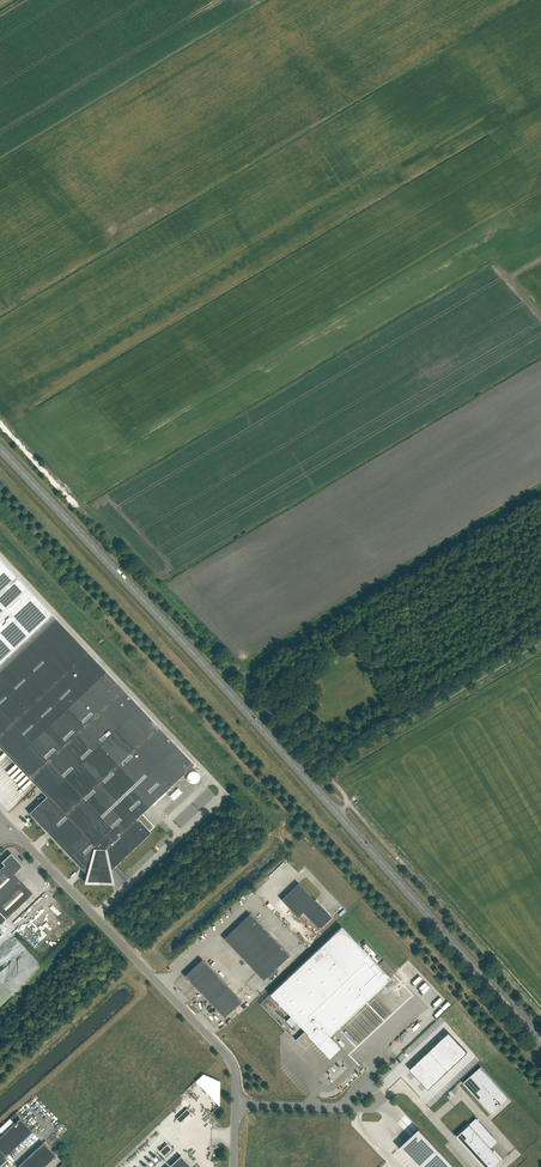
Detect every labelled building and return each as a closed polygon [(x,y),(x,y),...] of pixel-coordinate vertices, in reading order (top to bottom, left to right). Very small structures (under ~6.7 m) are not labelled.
[(37,786),(47,796),(29,813),(47,832),(52,836),(78,865),(80,863),(83,866),(87,871),(89,873),(86,883),(87,883),(87,881),(111,882),(112,884),(109,869),(111,867),(112,868),(114,866),(113,865),(115,864),(130,849),(131,850),(131,851),(145,838),(144,838),(143,838),(142,837),(154,826),(142,813),(194,764),(105,670),(52,614),(0,559),(0,747),(37,786)] [(282,693),(287,701),(294,696),(289,688),(282,693)] [(192,782),(193,782),(194,782),(195,782),(196,782),(197,781),(198,780),(198,779),(199,779),(199,778),(199,777),(199,776),(199,775),(199,774),(198,773),(197,772),(196,771),(195,771),(195,770),(194,770),(193,770),(192,770),(191,771),(190,771),(189,772),(188,773),(188,774),(187,775),(187,776),(187,777),(187,778),(188,778),(188,779),(188,780),(189,780),(190,781),(191,782),(192,782)] [(178,788),(169,796),(174,800),(182,792),(178,788)] [(2,862),(5,865),(0,869),(0,912),(6,918),(32,893),(14,874),(18,870),(23,866),(11,854),(2,862)] [(298,883),(281,899),(298,917),(303,912),(319,929),(332,917),(316,899),(315,900),(298,883)] [(237,926),(243,933),(256,920),(250,913),(237,926)] [(256,920),(243,933),(250,940),(263,927),(256,920)] [(224,938),(230,945),(243,933),(237,926),(224,938)] [(342,926),(270,994),(308,1034),(307,1035),(329,1058),(341,1047),(329,1035),(390,978),(342,926)] [(263,927),(250,940),(257,947),(270,934),(263,927)] [(243,933),(230,945),(237,952),(250,940),(243,933)] [(270,934),(257,947),(263,954),(276,941),(270,934)] [(18,940),(8,945),(2,952),(6,960),(8,960),(7,959),(7,958),(11,954),(12,957),(18,962),(15,956),(17,953),(20,949),(19,948),(20,947),(18,944),(20,941),(18,940)] [(243,959),(257,947),(250,940),(237,952),(243,959)] [(276,941),(263,954),(270,961),(283,948),(276,941)] [(363,945),(373,956),(375,954),(365,943),(363,945)] [(250,966),(263,954),(257,947),(243,959),(250,966)] [(283,948),(270,961),(276,968),(290,955),(283,948)] [(263,954),(250,966),(257,973),(270,961),(263,954)] [(212,969),(202,959),(193,967),(203,978),(212,969)] [(378,965),(390,977),(396,972),(384,960),(378,965)] [(257,973),(263,980),(276,968),(270,961),(257,973)] [(193,967),(184,976),(194,986),(203,978),(193,967)] [(222,980),(212,969),(203,978),(213,988),(222,980)] [(15,994),(5,983),(6,982),(1,977),(0,977),(0,1007),(15,994)] [(204,996),(213,988),(203,978),(194,986),(204,996)] [(232,990),(222,980),(213,988),(223,999),(232,990)] [(422,990),(430,983),(427,980),(420,988),(422,990)] [(214,1007),(223,999),(213,988),(204,996),(214,1007)] [(233,1009),(242,1001),(232,990),(223,999),(233,1009)] [(214,1007),(224,1017),(233,1009),(223,999),(214,1007)] [(452,1048),(458,1042),(449,1032),(442,1038),(452,1048)] [(452,1048),(442,1038),(436,1045),(445,1054),(452,1048)] [(458,1042),(452,1048),(461,1058),(467,1052),(458,1042)] [(429,1051),(439,1060),(445,1054),(436,1045),(429,1051)] [(454,1064),(461,1058),(452,1048),(445,1054),(454,1064)] [(429,1051),(423,1057),(432,1066),(439,1060),(429,1051)] [(454,1064),(445,1054),(439,1060),(448,1070),(454,1064)] [(426,1073),(432,1066),(423,1057),(417,1063),(426,1073)] [(448,1070),(439,1060),(432,1066),(441,1076),(448,1070)] [(426,1073),(417,1063),(410,1069),(419,1079),(426,1073)] [(426,1073),(435,1082),(441,1076),(432,1066),(426,1073)] [(481,1066),(463,1083),(491,1114),(509,1098),(481,1066)] [(435,1082),(426,1073),(419,1079),(428,1088),(435,1082)] [(199,1080),(219,1102),(219,1107),(223,1104),(223,1077),(203,1076),(199,1080)] [(190,1108),(179,1118),(182,1122),(193,1112),(190,1108)] [(9,1158),(6,1156),(32,1131),(20,1118),(14,1123),(10,1119),(0,1128),(0,1132),(2,1134),(0,1137),(0,1166),(9,1158)] [(484,1166),(494,1166),(502,1159),(470,1124),(456,1136),(484,1166)] [(419,1128),(399,1147),(418,1166),(456,1166),(419,1128)] [(365,1157),(371,1152),(363,1141),(357,1146),(365,1157)] [(43,1142),(17,1166),(44,1166),(56,1156),(43,1142)] [(160,1151),(164,1156),(171,1149),(167,1144),(160,1151)] [(181,1155),(168,1166),(192,1166),(181,1155)]
